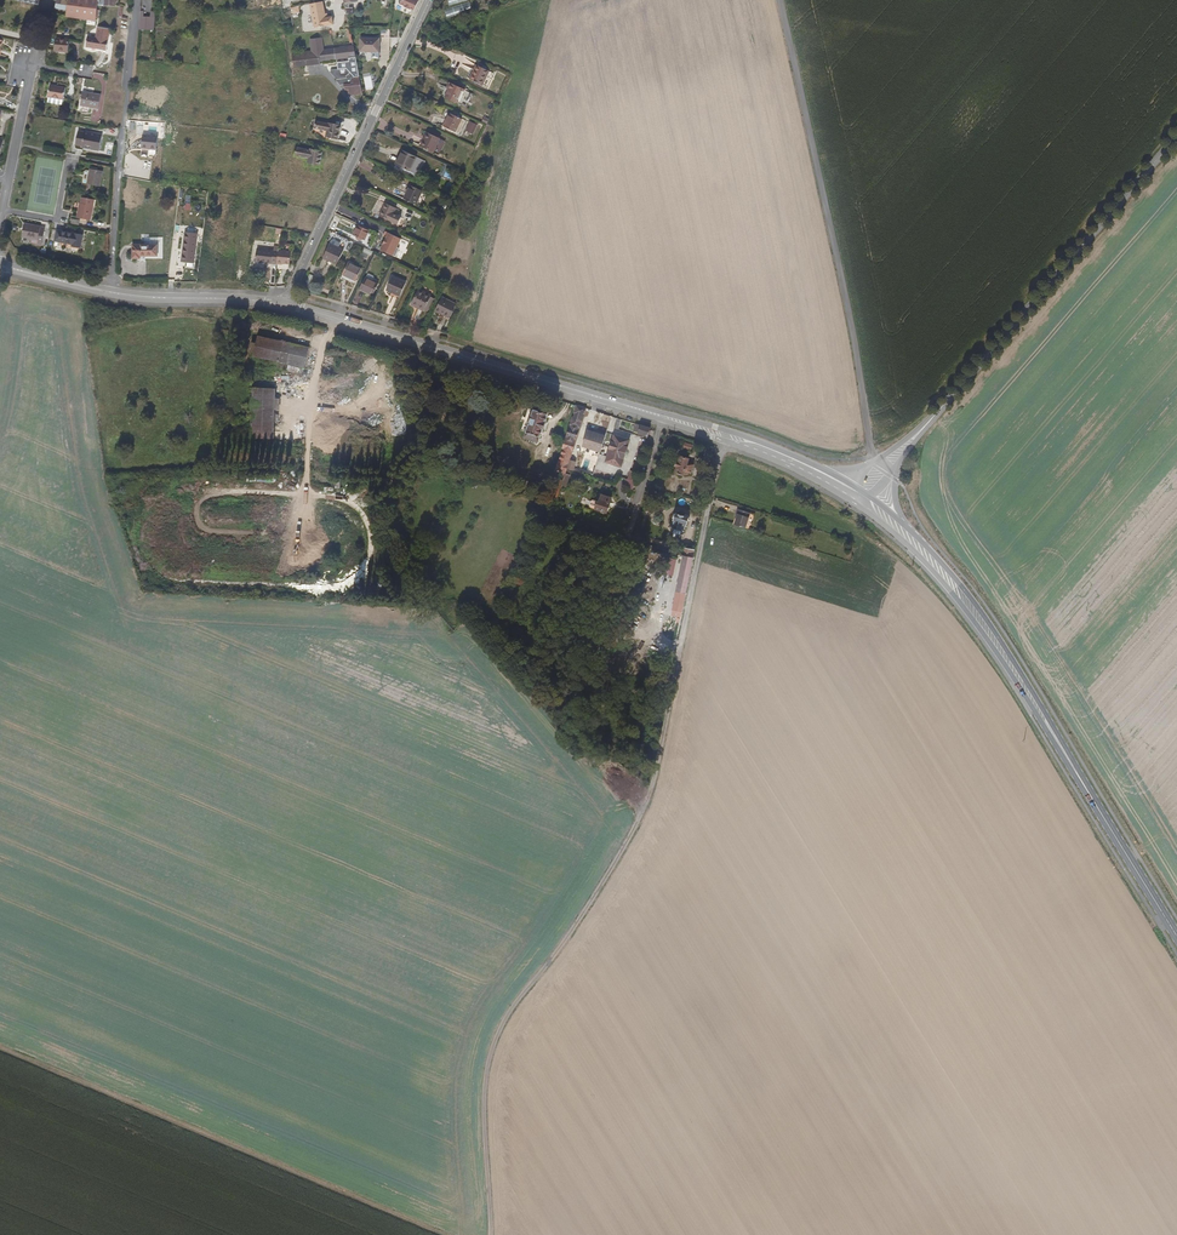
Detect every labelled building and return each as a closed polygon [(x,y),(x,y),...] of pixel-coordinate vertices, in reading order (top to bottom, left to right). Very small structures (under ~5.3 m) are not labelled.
[(56,9),(68,12),(70,0),(59,0),(56,9)] [(68,12),(67,16),(87,21),(95,22),(98,7),(99,0),(70,0),(68,12)] [(106,9),(116,11),(117,7),(117,0),(106,0),(106,9)] [(345,10),(349,10),(350,0),(362,1),(362,0),(343,0),(345,10)] [(413,13),(419,0),(410,0),(403,0),(399,7),(403,9),(409,12),(409,11),(413,13)] [(324,3),(311,5),(316,29),(334,26),(333,18),(327,19),(324,6),(324,3)] [(302,5),(304,23),(311,22),(309,4),(302,5)] [(55,14),(54,20),(66,22),(67,16),(55,14)] [(154,31),(155,18),(146,18),(139,18),(138,30),(154,31)] [(112,31),(100,28),(98,39),(89,37),(87,47),(108,51),(112,31)] [(290,53),(291,67),(308,65),(307,56),(320,55),(321,62),(348,58),(356,57),(353,46),(324,50),(322,37),(310,39),(311,51),(290,53)] [(57,52),(70,54),(73,42),(59,39),(57,52)] [(379,39),(360,40),(360,53),(379,53),(379,39)] [(307,56),(308,65),(321,64),(321,62),(320,55),(307,56)] [(356,57),(348,58),(348,61),(337,63),(338,69),(345,68),(354,76),(359,76),(356,57)] [(350,95),(363,94),(359,76),(354,76),(345,68),(338,69),(331,70),(330,73),(336,78),(335,80),(340,85),(344,84),(344,89),(349,89),(350,95)] [(465,89),(477,95),(484,81),(472,75),(465,89)] [(67,88),(52,85),(50,98),(51,99),(53,99),(53,98),(65,101),(67,88)] [(438,107),(452,113),(459,98),(443,91),(440,96),(442,98),(438,107)] [(100,110),(102,97),(84,93),(81,106),(100,110)] [(325,129),(325,131),(324,137),(337,139),(339,124),(326,122),(326,123),(313,121),(312,129),(323,131),(323,128),(325,129)] [(474,134),(478,124),(468,121),(465,131),(474,134)] [(440,137),(451,142),(457,129),(446,124),(440,137)] [(103,136),(86,133),(85,134),(79,133),(76,146),(83,147),(83,149),(100,153),(103,136)] [(155,138),(141,136),(139,151),(154,152),(155,138)] [(437,166),(443,152),(431,146),(425,160),(437,166)] [(322,151),(307,148),(307,149),(296,148),(295,156),(305,158),(304,163),(319,165),(322,151)] [(392,173),(410,182),(417,169),(398,160),(392,173)] [(89,170),(86,185),(99,188),(102,173),(89,170)] [(412,213),(418,199),(407,194),(401,208),(412,213)] [(92,200),(81,197),(80,203),(79,203),(76,217),(89,220),(92,200)] [(314,223),(318,212),(310,211),(308,222),(314,223)] [(387,230),(394,217),(384,212),(377,225),(387,230)] [(42,241),(45,228),(25,224),(22,236),(42,241)] [(385,238),(379,250),(392,256),(401,239),(385,231),(382,236),(385,238)] [(98,239),(76,234),(72,249),(95,254),(98,239)] [(178,262),(180,263),(188,263),(191,263),(194,235),(181,234),(178,262)] [(351,245),(360,249),(366,239),(356,234),(351,245)] [(155,245),(130,246),(130,259),(138,260),(138,257),(151,257),(151,252),(155,252),(155,245)] [(275,261),(276,253),(276,251),(271,250),(255,249),(254,260),(270,262),(270,260),(275,261)] [(275,263),(280,264),(280,263),(288,263),(289,251),(276,250),(276,251),(276,253),(275,261),(275,263)] [(321,267),(334,273),(342,259),(328,252),(321,267)] [(339,286),(347,289),(348,287),(353,290),(359,279),(345,273),(339,286)] [(384,298),(397,304),(404,291),(390,285),(384,298)] [(357,298),(370,304),(376,293),(363,287),(357,298)] [(408,313),(421,319),(429,305),(415,298),(408,313)] [(433,320),(445,326),(452,312),(440,306),(433,320)] [(281,355),(286,342),(260,332),(256,344),(281,355)] [(275,437),(276,387),(254,386),(253,436),(275,437)] [(586,408),(575,405),(558,468),(569,472),(570,468),(586,408)] [(538,441),(546,414),(526,409),(524,414),(521,414),(519,420),(522,421),(520,428),(523,428),(521,436),(525,437),(524,441),(531,442),(532,443),(533,440),(538,441)] [(627,468),(635,439),(619,435),(611,463),(627,468)] [(691,451),(693,445),(684,443),(683,449),(691,451)] [(685,462),(686,457),(679,455),(674,474),(681,476),(682,472),(691,474),(693,464),(685,462)] [(636,481),(637,473),(629,471),(628,479),(636,481)] [(561,499),(566,479),(560,478),(554,497),(561,499)] [(633,490),(635,482),(626,479),(623,487),(633,490)] [(609,519),(614,505),(600,501),(599,503),(596,502),(594,508),(597,510),(595,516),(609,519)] [(739,520),(737,526),(747,529),(751,513),(740,509),(738,514),(740,515),(739,520)] [(690,531),(694,514),(691,514),(691,512),(684,510),(683,513),(674,511),(672,518),(671,519),(671,522),(672,523),(671,527),(681,529),(678,539),(687,541),(689,531),(690,531)] [(686,552),(694,554),(696,546),(687,545),(686,552)]
